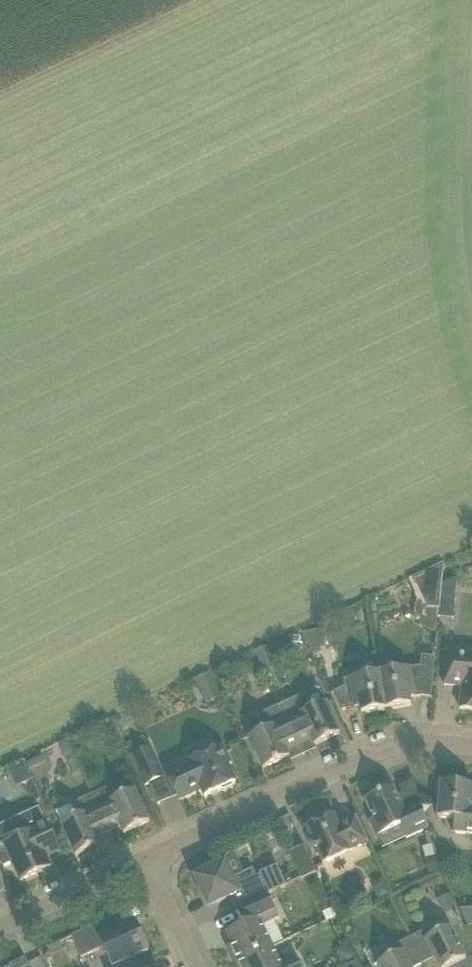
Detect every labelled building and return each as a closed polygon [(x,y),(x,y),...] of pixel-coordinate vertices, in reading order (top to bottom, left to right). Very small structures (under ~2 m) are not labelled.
[(412,582),(426,610),(438,611),(441,585),(443,585),(444,567),(412,582)] [(441,585),(438,611),(437,618),(454,620),(458,580),(454,579),(443,585),(441,585)] [(319,630),(302,633),(310,649),(322,647),(319,630)] [(266,646),(255,651),(265,673),(276,668),(266,646)] [(460,709),(471,710),(471,654),(447,652),(446,665),(444,685),(462,686),(460,709)] [(380,673),(386,710),(411,706),(410,699),(415,699),(415,698),(420,697),(421,683),(432,684),(434,664),(435,657),(421,656),(420,666),(380,673)] [(195,677),(206,703),(221,696),(210,671),(195,677)] [(361,714),(386,710),(380,673),(343,680),(344,687),(334,692),(342,710),(354,708),(355,709),(360,708),(361,714)] [(304,694),(280,705),(299,746),(306,743),(312,740),(314,745),(340,733),(331,715),(325,702),(311,708),(304,694)] [(299,746),(280,705),(256,716),(263,730),(249,737),(263,769),(289,757),(286,752),(299,746)] [(164,777),(150,748),(145,737),(128,745),(133,756),(132,756),(146,785),(164,777)] [(67,740),(59,744),(73,774),(81,770),(67,740)] [(217,788),(217,790),(221,788),(223,790),(231,786),(232,783),(235,782),(227,764),(231,762),(224,747),(166,773),(170,781),(179,799),(201,789),(204,796),(210,793),(209,791),(217,788)] [(10,778),(27,769),(22,759),(5,767),(10,778)] [(437,818),(454,819),(453,834),(471,835),(471,803),(471,798),(471,786),(440,783),(437,818)] [(113,785),(92,794),(105,824),(109,833),(121,827),(124,833),(149,822),(134,790),(118,797),(113,785)] [(401,806),(392,788),(364,801),(373,819),(369,821),(376,837),(400,826),(406,838),(428,828),(419,798),(401,806)] [(77,817),(61,824),(67,838),(75,856),(101,844),(98,838),(94,829),(105,824),(92,794),(71,804),(77,817)] [(0,825),(0,865),(1,867),(12,862),(20,881),(51,867),(49,863),(46,857),(59,851),(45,821),(39,807),(0,825)] [(317,855),(318,855),(323,864),(349,851),(349,850),(367,842),(356,816),(337,825),(333,815),(306,828),(312,841),(310,842),(317,855)] [(301,880),(317,873),(305,845),(289,852),(301,880)] [(435,855),(426,858),(430,873),(439,871),(435,855)] [(224,864),(195,877),(208,907),(229,897),(235,910),(265,896),(268,895),(285,887),(275,866),(258,874),(259,875),(256,876),(252,869),(231,879),(224,864)] [(377,882),(374,889),(379,900),(389,895),(382,880),(377,882)] [(450,894),(438,900),(444,911),(456,904),(450,894)] [(265,896),(235,910),(243,926),(226,933),(232,945),(227,947),(235,964),(272,946),(263,926),(279,919),(268,895),(265,896)] [(332,908),(323,912),(327,921),(336,917),(332,908)] [(461,910),(469,927),(471,926),(471,908),(461,910)] [(111,966),(148,950),(134,921),(104,935),(98,922),(70,935),(80,957),(102,947),(111,966)] [(410,938),(423,964),(434,958),(438,966),(447,966),(465,958),(449,927),(432,936),(428,928),(410,938)] [(423,964),(410,938),(391,948),(395,955),(377,964),(379,966),(416,966),(423,964)] [(342,945),(336,960),(346,964),(356,959),(352,949),(342,945)] [(298,959),(281,966),(272,946),(235,964),(236,966),(301,966),(298,959)] [(9,966),(29,966),(25,958),(12,964),(9,966)]
